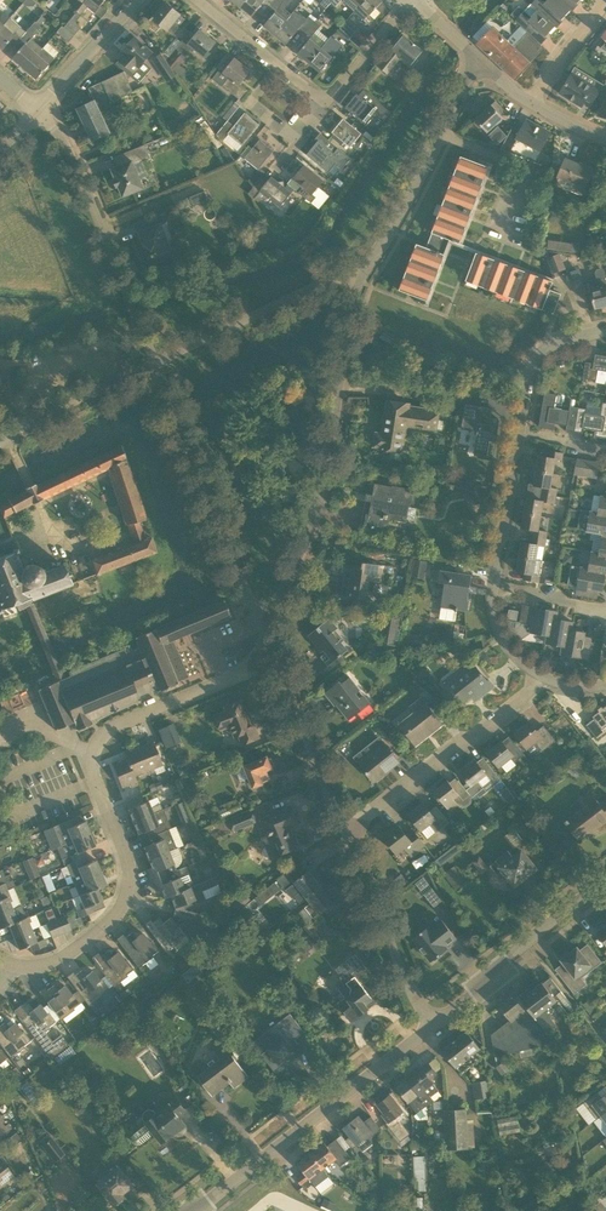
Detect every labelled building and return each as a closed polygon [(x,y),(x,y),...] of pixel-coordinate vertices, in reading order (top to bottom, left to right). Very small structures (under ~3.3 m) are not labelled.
[(86,0),(79,0),(72,8),(77,11),(86,0)] [(101,6),(106,0),(86,0),(77,11),(82,15),(88,7),(95,13),(101,6)] [(241,7),(252,16),(265,0),(247,0),(241,7)] [(276,35),(296,10),(292,14),(283,7),(284,6),(282,4),(285,0),(276,0),(272,5),(277,9),(264,26),(276,35)] [(365,0),(334,0),(332,3),(338,7),(344,1),(354,11),(355,11),(365,0)] [(382,2),(383,1),(382,0),(365,0),(355,11),(365,20),(370,15),(376,9),(384,15),(390,9),(382,2)] [(562,0),(548,0),(547,1),(546,0),(535,0),(532,3),(557,27),(563,21),(562,20),(571,9),(573,11),(562,0)] [(573,11),(579,4),(577,3),(580,0),(562,0),(573,11)] [(167,30),(181,14),(166,2),(154,17),(153,16),(147,24),(157,32),(162,26),(167,30)] [(557,27),(532,3),(525,11),(516,20),(525,29),(528,32),(542,44),(548,38),(546,36),(556,26),(557,27)] [(11,18),(0,9),(0,30),(11,18)] [(307,19),(296,10),(276,35),(287,44),(300,28),(306,33),(317,19),(311,14),(307,19)] [(42,16),(36,22),(41,26),(46,19),(42,16)] [(25,34),(27,32),(11,18),(0,30),(0,47),(3,50),(10,42),(15,46),(23,37),(25,34)] [(74,36),(82,28),(71,19),(65,27),(74,36)] [(310,63),(326,43),(315,33),(323,24),(317,19),(306,33),(312,37),(298,53),(310,63)] [(354,34),(359,29),(348,19),(343,25),(354,34)] [(43,48),(32,39),(42,27),(41,26),(36,22),(27,32),(25,34),(31,39),(26,44),(13,58),(25,69),(43,48)] [(349,40),(354,34),(343,25),(338,30),(349,40)] [(69,42),(74,36),(65,27),(63,26),(57,32),(60,34),(69,42)] [(511,45),(492,28),(477,44),(504,70),(520,53),(513,47),(528,32),(525,29),(511,45)] [(200,30),(196,35),(191,30),(183,39),(181,42),(176,48),(182,53),(186,56),(192,47),(204,56),(216,43),(200,30)] [(516,80),(531,64),(530,63),(544,48),(541,45),(542,44),(528,32),(513,47),(520,53),(504,70),(516,80)] [(337,50),(342,43),(331,35),(326,42),(337,50)] [(412,68),(419,60),(416,58),(422,50),(405,35),(379,66),(388,74),(400,58),(409,66),(412,68)] [(134,73),(140,67),(139,67),(152,53),(135,37),(124,49),(127,52),(120,60),(134,73)] [(176,48),(181,42),(176,38),(164,53),(168,57),(176,48)] [(43,48),(54,57),(58,51),(48,42),(43,48)] [(321,72),(333,57),(332,57),(337,51),(326,43),(310,63),(321,72)] [(37,79),(50,65),(49,64),(54,58),(43,48),(25,69),(37,79)] [(167,82),(177,75),(162,53),(152,59),(167,82)] [(184,59),(184,58),(180,55),(177,53),(169,63),(173,67),(175,71),(183,76),(187,71),(179,65),(184,59)] [(223,85),(230,92),(239,99),(246,91),(239,85),(251,71),(235,58),(235,59),(228,53),(217,67),(229,77),(223,85)] [(93,141),(111,132),(99,108),(134,92),(124,71),(89,88),(95,101),(78,109),(93,141)] [(593,103),(601,90),(573,72),(571,75),(560,93),(581,107),(586,99),(593,103)] [(405,75),(398,86),(405,91),(412,81),(405,75)] [(371,105),(357,94),(346,108),(366,125),(374,114),(383,121),(390,112),(387,109),(376,99),(371,105)] [(510,120),(510,111),(505,111),(496,101),(476,119),(487,132),(503,117),(505,119),(510,120)] [(235,102),(222,117),(223,118),(227,121),(228,121),(234,113),(240,106),(236,102),(235,102)] [(245,113),(234,126),(228,121),(227,121),(217,134),(222,142),(229,134),(243,145),(259,125),(245,113)] [(181,116),(167,122),(171,132),(185,126),(181,116)] [(351,147),(362,133),(343,118),(332,132),(351,147)] [(550,132),(526,119),(520,131),(513,126),(501,149),(510,153),(517,139),(540,151),(550,132)] [(218,149),(223,145),(205,121),(200,124),(218,149)] [(381,129),(374,124),(368,132),(375,137),(381,129)] [(497,144),(507,135),(498,125),(488,134),(497,144)] [(274,151),(260,139),(253,148),(249,145),(241,155),(245,158),(258,169),(249,180),(254,187),(248,193),(249,193),(261,178),(266,172),(260,167),(274,151)] [(328,148),(319,140),(307,155),(329,172),(336,163),(342,168),(346,163),(351,158),(332,143),(328,148)] [(150,157),(146,147),(145,145),(114,157),(118,166),(112,169),(116,179),(114,180),(117,187),(119,186),(123,196),(144,188),(134,164),(150,157)] [(460,243),(489,167),(461,156),(432,233),(428,244),(446,251),(450,240),(460,243)] [(545,156),(544,165),(551,166),(552,157),(546,156),(545,156)] [(580,165),(566,159),(558,177),(560,178),(557,185),(582,196),(594,168),(581,163),(580,165)] [(312,203),(316,197),(312,194),(323,180),(305,165),(293,179),(303,187),(299,192),(312,203)] [(279,183),(278,182),(271,177),(266,183),(261,178),(249,193),(255,198),(260,191),(281,207),(292,193),(285,187),(284,181),(283,180),(283,181),(284,182),(279,183)] [(193,206),(208,201),(205,192),(190,197),(193,206)] [(149,262),(161,258),(158,252),(164,250),(169,248),(168,245),(177,241),(168,219),(158,222),(160,225),(151,229),(141,233),(144,241),(141,242),(149,262)] [(588,234),(588,244),(597,245),(598,235),(588,234)] [(573,242),(572,252),(580,253),(581,243),(573,242)] [(427,301),(445,254),(417,244),(399,290),(427,301)] [(554,313),(561,294),(550,289),(553,282),(476,253),(466,281),(543,310),(543,309),(554,313)] [(554,274),(566,269),(560,253),(548,258),(554,274)] [(605,270),(602,268),(597,269),(595,272),(597,280),(588,282),(595,308),(605,306),(605,274),(605,270)] [(576,289),(584,286),(582,280),(574,283),(576,289)] [(395,340),(383,332),(379,337),(391,345),(395,340)] [(595,354),(594,363),(586,362),(583,378),(596,380),(598,370),(605,371),(605,356),(595,354)] [(570,410),(555,408),(557,394),(545,392),(539,426),(553,429),(554,423),(567,425),(566,430),(575,432),(579,408),(571,406),(570,410)] [(406,425),(436,430),(437,420),(439,411),(409,406),(409,404),(388,401),(382,434),(376,433),(374,446),(381,447),(380,449),(401,452),(406,425)] [(604,402),(601,416),(586,413),(587,409),(579,408),(575,432),(582,433),(583,428),(596,430),(595,436),(605,438),(605,402),(604,402)] [(492,410),(465,405),(461,431),(477,434),(473,455),(486,458),(489,444),(495,445),(500,422),(490,420),(492,410)] [(35,503),(108,468),(126,524),(127,524),(134,543),(91,560),(96,574),(156,552),(151,537),(145,539),(139,521),(145,519),(122,448),(124,447),(122,444),(118,445),(118,446),(36,485),(35,483),(34,484),(34,485),(27,488),(27,487),(26,488),(26,489),(8,499),(8,500),(0,505),(0,510),(4,517),(14,511),(15,512),(33,503),(35,503)] [(562,460),(563,453),(548,450),(547,457),(539,456),(536,470),(553,473),(555,459),(562,460)] [(582,475),(585,460),(577,458),(575,474),(582,475)] [(589,476),(592,461),(585,460),(582,475),(589,476)] [(597,477),(600,462),(592,461),(589,476),(597,477)] [(556,496),(557,488),(551,487),(553,473),(536,470),(534,485),(542,486),(540,493),(556,496)] [(471,507),(481,502),(473,485),(459,482),(471,507)] [(393,488),(375,485),(376,484),(369,483),(361,525),(373,528),(376,514),(390,517),(407,520),(410,502),(413,503),(415,491),(393,486),(393,488)] [(556,496),(540,493),(539,500),(526,498),(524,513),(541,516),(543,501),(555,503),(555,498),(556,496)] [(601,496),(598,512),(598,516),(605,517),(605,496),(601,496)] [(586,530),(587,518),(589,518),(589,510),(579,509),(579,529),(586,530)] [(598,516),(598,512),(590,511),(587,531),(603,534),(603,536),(605,537),(605,517),(598,516)] [(531,536),(546,539),(546,538),(547,531),(539,529),(541,516),(524,513),(522,527),(532,529),(531,536)] [(545,545),(546,539),(531,536),(530,543),(521,542),(519,556),(542,560),(536,559),(539,545),(545,546),(545,545)] [(177,683),(177,681),(188,677),(177,652),(172,654),(167,642),(230,616),(223,599),(134,637),(138,646),(128,650),(126,647),(68,671),(70,676),(64,678),(55,657),(46,635),(31,599),(72,584),(63,565),(43,572),(40,568),(36,565),(32,564),(27,565),(24,568),(22,569),(16,555),(18,554),(16,548),(13,550),(13,552),(0,557),(0,611),(2,610),(1,608),(15,603),(17,609),(26,606),(39,637),(48,660),(57,681),(38,689),(55,730),(74,722),(77,730),(92,724),(90,720),(114,711),(115,711),(116,711),(115,710),(140,700),(138,695),(156,688),(157,691),(177,683)] [(599,556),(600,553),(592,551),(589,568),(588,571),(605,574),(605,578),(605,557),(599,556)] [(539,582),(542,560),(519,556),(516,571),(525,572),(524,579),(539,582)] [(424,578),(427,561),(415,559),(412,576),(424,578)] [(381,582),(384,565),(362,562),(362,566),(346,564),(343,585),(349,586),(347,597),(366,599),(368,590),(373,591),(375,581),(381,582)] [(603,591),(605,578),(605,574),(588,571),(589,568),(581,566),(576,594),(597,598),(598,590),(603,591)] [(468,600),(470,587),(472,575),(433,569),(432,580),(438,581),(438,582),(445,583),(441,607),(440,618),(455,621),(457,609),(465,611),(467,600),(468,600)] [(557,619),(558,611),(523,605),(520,622),(532,624),(531,632),(547,635),(550,635),(553,618),(557,619)] [(393,615),(391,627),(400,629),(402,617),(393,615)] [(328,665),(348,649),(342,642),(344,640),(336,630),(338,628),(330,618),(317,628),(309,635),(322,651),(324,650),(326,652),(321,656),(328,665)] [(572,630),(573,622),(557,619),(553,618),(550,635),(547,635),(546,643),(562,646),(566,646),(568,629),(572,630)] [(572,630),(568,629),(566,646),(562,646),(561,654),(589,659),(592,638),(585,637),(586,632),(572,630)] [(484,635),(481,635),(485,648),(491,644),(484,635)] [(184,645),(177,648),(188,675),(196,672),(184,645)] [(487,680),(470,659),(459,669),(457,666),(441,679),(447,687),(462,705),(476,694),(479,698),(494,686),(489,679),(487,680)] [(591,662),(590,671),(598,672),(599,663),(591,662)] [(371,703),(350,677),(341,683),(340,681),(325,692),(336,706),(337,704),(349,720),(371,703)] [(431,733),(443,724),(422,698),(411,707),(415,712),(403,722),(408,730),(405,732),(414,743),(430,731),(431,733)] [(248,719),(240,701),(226,707),(227,710),(215,715),(221,730),(230,726),(234,737),(238,737),(241,745),(248,742),(260,738),(252,718),(248,719)] [(592,716),(594,718),(586,724),(598,739),(605,733),(605,732),(604,728),(605,726),(605,706),(592,716)] [(539,733),(537,731),(529,721),(514,732),(522,741),(527,748),(528,749),(536,742),(543,751),(556,741),(544,726),(544,727),(545,729),(539,733)] [(172,724),(158,730),(165,748),(180,742),(172,724)] [(149,773),(155,770),(154,768),(163,765),(153,739),(147,742),(148,743),(139,747),(149,773)] [(389,766),(397,759),(383,740),(358,761),(374,782),(391,768),(389,766)] [(517,745),(512,740),(505,745),(502,740),(487,752),(499,767),(511,758),(514,763),(524,755),(522,752),(517,745)] [(522,741),(517,745),(522,752),(527,748),(522,741)] [(590,742),(581,749),(589,759),(598,752),(590,742)] [(149,773),(139,747),(130,751),(129,749),(123,751),(126,758),(118,762),(117,760),(112,762),(122,788),(130,784),(131,787),(138,785),(135,776),(142,773),(143,775),(149,773)] [(268,758),(267,757),(245,765),(236,769),(241,780),(250,776),(254,787),(262,783),(262,782),(269,779),(266,770),(272,768),(271,766),(274,765),(271,757),(268,758)] [(500,779),(483,757),(477,762),(475,759),(459,771),(471,786),(466,789),(471,795),(475,801),(480,797),(477,793),(483,788),(483,787),(491,780),(494,784),(500,779)] [(458,795),(463,800),(471,795),(466,789),(459,780),(452,785),(448,780),(433,792),(439,800),(440,800),(449,810),(457,803),(453,798),(458,795)] [(506,787),(500,792),(508,803),(515,797),(514,797),(510,792),(506,787)] [(180,792),(173,795),(176,803),(183,800),(180,792)] [(143,803),(140,796),(125,802),(128,809),(124,810),(126,815),(130,813),(133,821),(163,809),(159,797),(148,801),(143,803)] [(599,806),(594,799),(565,822),(567,824),(579,838),(595,826),(597,828),(605,820),(605,800),(599,806)] [(433,814),(430,811),(423,802),(408,814),(421,831),(422,830),(428,838),(436,832),(436,833),(450,822),(440,809),(433,814)] [(293,837),(289,827),(298,824),(291,807),(260,820),(271,844),(276,857),(297,848),(296,845),(298,844),(295,837),(293,837)] [(141,840),(169,829),(171,828),(163,809),(133,821),(136,829),(133,830),(135,835),(138,834),(141,840)] [(234,831),(256,822),(252,810),(229,819),(234,831)] [(78,823),(76,817),(62,823),(54,826),(61,845),(66,843),(90,833),(85,820),(78,823)] [(514,848),(532,834),(523,822),(505,836),(514,848)] [(404,848),(412,855),(425,845),(413,830),(406,835),(399,826),(393,830),(392,829),(383,836),(397,853),(404,848)] [(452,827),(446,832),(451,838),(457,833),(452,827)] [(149,859),(177,848),(169,829),(141,840),(144,847),(140,848),(142,853),(146,852),(149,859)] [(64,866),(73,862),(87,856),(84,850),(95,845),(90,833),(66,843),(67,845),(58,849),(64,866)] [(25,839),(16,842),(19,850),(28,846),(25,839)] [(151,880),(176,871),(175,867),(178,866),(179,864),(180,863),(181,862),(181,860),(182,858),(182,857),(181,855),(178,848),(177,848),(149,859),(152,867),(148,868),(150,873),(148,873),(151,880)] [(536,868),(522,851),(514,857),(509,851),(490,865),(497,874),(503,870),(515,884),(536,868)] [(489,866),(480,855),(471,862),(480,873),(489,866)] [(41,856),(33,859),(36,866),(43,864),(41,856)] [(89,862),(87,856),(73,862),(77,873),(80,872),(83,879),(101,872),(96,859),(89,862)] [(23,861),(30,879),(39,875),(32,857),(23,861)] [(458,891),(467,884),(454,866),(444,873),(458,891)] [(193,886),(186,867),(176,871),(151,880),(154,888),(156,887),(158,891),(162,890),(165,897),(216,877),(216,876),(193,886)] [(15,886),(13,879),(10,874),(5,876),(2,870),(0,871),(0,892),(15,886)] [(321,887),(309,871),(296,881),(288,872),(278,879),(293,897),(301,891),(307,899),(321,887)] [(79,895),(97,888),(106,884),(101,872),(83,879),(83,880),(74,883),(77,890),(79,895)] [(401,874),(393,881),(397,887),(406,880),(401,874)] [(205,899),(202,891),(219,884),(216,877),(165,897),(165,898),(167,897),(168,901),(172,900),(175,908),(195,900),(196,903),(205,899)] [(424,877),(416,883),(421,890),(429,884),(424,877)] [(53,882),(45,885),(48,892),(56,889),(53,882)] [(21,905),(14,886),(15,886),(0,892),(0,914),(21,905)] [(327,922),(320,913),(333,902),(321,887),(307,899),(310,903),(305,907),(306,907),(314,917),(316,920),(305,928),(311,935),(318,929),(327,922)] [(80,917),(94,911),(91,905),(102,900),(97,888),(79,895),(84,908),(77,911),(80,917)] [(244,891),(236,898),(244,905),(251,898),(244,891)] [(262,904),(268,899),(262,891),(256,896),(262,904)] [(47,896),(40,899),(43,905),(50,902),(47,896)] [(21,905),(0,914),(0,928),(9,925),(29,916),(27,910),(24,911),(21,905)] [(199,923),(201,915),(186,911),(184,911),(183,918),(199,923)] [(74,915),(66,918),(71,929),(78,926),(79,926),(76,919),(74,915)] [(14,937),(32,929),(30,922),(32,922),(29,916),(9,925),(14,937)] [(71,929),(66,918),(65,916),(58,918),(64,932),(71,929)] [(426,954),(427,953),(433,960),(449,948),(447,946),(459,937),(442,916),(431,925),(429,923),(414,935),(420,944),(419,945),(426,954)] [(164,922),(159,917),(153,922),(157,927),(157,930),(152,934),(166,951),(174,946),(180,940),(179,939),(185,934),(178,925),(177,926),(170,917),(164,922)] [(58,935),(64,932),(58,918),(52,921),(58,935)] [(52,937),(58,935),(52,921),(46,924),(52,937)] [(318,929),(322,933),(324,936),(333,929),(327,922),(318,929)] [(600,927),(601,929),(597,932),(605,943),(605,923),(600,927)] [(37,941),(32,929),(14,937),(19,949),(30,945),(32,951),(47,945),(44,939),(37,941)] [(136,938),(132,932),(125,937),(129,942),(129,946),(125,949),(139,967),(152,957),(151,955),(158,950),(151,941),(149,942),(143,933),(136,938)] [(309,938),(301,944),(305,950),(313,944),(309,938)] [(601,962),(588,944),(580,950),(577,947),(569,953),(568,951),(561,957),(562,958),(561,960),(564,963),(556,969),(574,993),(586,984),(579,974),(591,965),(593,968),(601,962)] [(111,957),(107,951),(100,956),(105,961),(104,965),(100,968),(114,986),(127,976),(126,974),(133,969),(126,959),(125,960),(118,951),(111,957)] [(364,1014),(367,1012),(368,1010),(369,1009),(369,1008),(375,1002),(355,976),(366,968),(355,953),(335,969),(346,983),(353,992),(346,997),(338,1004),(352,1021),(353,1020),(362,1014),(364,1014)] [(186,957),(177,963),(181,969),(190,962),(186,957)] [(86,975),(82,970),(75,975),(80,980),(79,983),(75,987),(89,1005),(102,995),(101,993),(108,987),(101,978),(99,979),(93,970),(86,975)] [(577,1010),(551,977),(543,983),(542,982),(529,992),(527,988),(518,995),(516,992),(515,993),(554,1043),(555,1042),(547,1032),(556,1024),(544,1009),(558,999),(570,1015),(577,1010)] [(160,979),(153,984),(156,989),(164,984),(160,979)] [(58,990),(54,985),(47,990),(52,995),(51,998),(47,1002),(61,1020),(82,1004),(73,993),(71,994),(65,985),(58,990)] [(127,988),(120,994),(122,997),(123,999),(131,993),(127,988)] [(117,993),(111,998),(116,1005),(123,1000),(117,993)] [(535,1054),(534,1047),(554,1043),(515,993),(499,1006),(510,1020),(492,1033),(499,1065),(503,1061),(503,1060),(501,1054),(520,1051),(521,1057),(535,1054)] [(132,996),(126,1000),(131,1007),(137,1003),(132,996)] [(582,1004),(590,1014),(597,1008),(589,999),(582,1004)] [(14,1010),(36,1039),(50,1058),(59,1051),(52,1041),(45,1032),(50,1028),(49,1026),(56,1021),(48,1011),(46,1013),(40,1004),(33,1009),(29,1003),(22,1008),(20,1005),(14,1010)] [(275,1071),(283,1065),(280,1062),(294,1051),(292,1048),(298,1043),(295,1039),(304,1031),(290,1013),(277,1024),(268,1031),(272,1036),(277,1042),(267,1049),(261,1054),(275,1071)] [(4,1022),(0,1025),(0,1031),(2,1033),(2,1036),(0,1037),(0,1044),(10,1058),(25,1047),(23,1045),(31,1040),(23,1030),(22,1032),(15,1023),(8,1028),(4,1022)] [(480,1049),(466,1031),(443,1049),(462,1073),(484,1056),(483,1046),(480,1049)] [(234,1087),(249,1076),(238,1062),(240,1061),(227,1043),(215,1052),(220,1058),(197,1075),(213,1095),(230,1082),(234,1087)] [(502,1074),(503,1073),(509,1069),(503,1061),(499,1065),(496,1067),(502,1074)] [(437,1073),(428,1062),(422,1067),(422,1066),(404,1080),(426,1107),(434,1100),(431,1096),(438,1091),(429,1079),(437,1073)] [(14,1077),(10,1080),(14,1086),(23,1078),(16,1068),(11,1072),(14,1077)] [(426,1107),(404,1080),(396,1086),(408,1102),(409,1102),(412,1106),(417,1113),(426,1107)] [(478,1109),(491,1106),(486,1080),(473,1083),(478,1109)] [(196,1096),(188,1086),(180,1092),(187,1102),(196,1096)] [(598,1091),(586,1100),(592,1107),(594,1105),(602,1115),(605,1111),(605,1094),(602,1097),(599,1093),(598,1091)] [(398,1103),(390,1094),(388,1095),(387,1094),(383,1097),(384,1099),(377,1104),(384,1113),(382,1115),(387,1123),(400,1141),(410,1133),(404,1125),(411,1120),(405,1112),(405,1111),(398,1103)] [(143,1143),(155,1133),(162,1142),(172,1134),(175,1132),(178,1134),(181,1135),(185,1133),(187,1131),(187,1127),(185,1124),(178,1115),(185,1110),(177,1099),(158,1114),(155,1111),(154,1110),(152,1109),(150,1109),(148,1109),(146,1110),(145,1111),(144,1112),(143,1114),(143,1116),(143,1118),(144,1120),(146,1122),(147,1122),(147,1123),(134,1133),(133,1135),(132,1137),(133,1139),(134,1142),(136,1143),(138,1144),(140,1144),(141,1144),(143,1143)] [(468,1148),(467,1119),(466,1109),(445,1110),(446,1130),(443,1130),(444,1142),(446,1142),(447,1149),(468,1148)] [(364,1123),(363,1122),(359,1116),(344,1127),(357,1144),(363,1150),(373,1142),(372,1136),(381,1128),(371,1116),(372,1118),(364,1123)] [(499,1120),(500,1133),(519,1132),(518,1120),(499,1120)] [(435,1143),(444,1142),(443,1130),(434,1131),(435,1143)] [(429,1132),(421,1132),(421,1141),(429,1140),(429,1132)] [(51,1137),(50,1138),(43,1144),(42,1145),(55,1162),(65,1154),(51,1137)] [(352,1158),(338,1141),(337,1138),(336,1139),(338,1141),(329,1148),(327,1146),(325,1142),(311,1153),(322,1168),(336,1156),(343,1165),(352,1158)] [(305,1189),(313,1183),(309,1178),(322,1168),(311,1153),(298,1163),(305,1173),(297,1179),(305,1189)] [(415,1181),(425,1180),(424,1156),(413,1157),(415,1181)] [(3,1185),(9,1180),(11,1183),(16,1179),(0,1157),(0,1182),(3,1185)] [(118,1204),(123,1200),(122,1198),(124,1197),(121,1194),(133,1185),(117,1164),(109,1170),(112,1174),(100,1183),(115,1204),(117,1202),(118,1204)] [(27,1166),(20,1171),(26,1179),(33,1174),(27,1166)] [(321,1206),(332,1210),(333,1210),(336,1204),(324,1199),(321,1206)]
